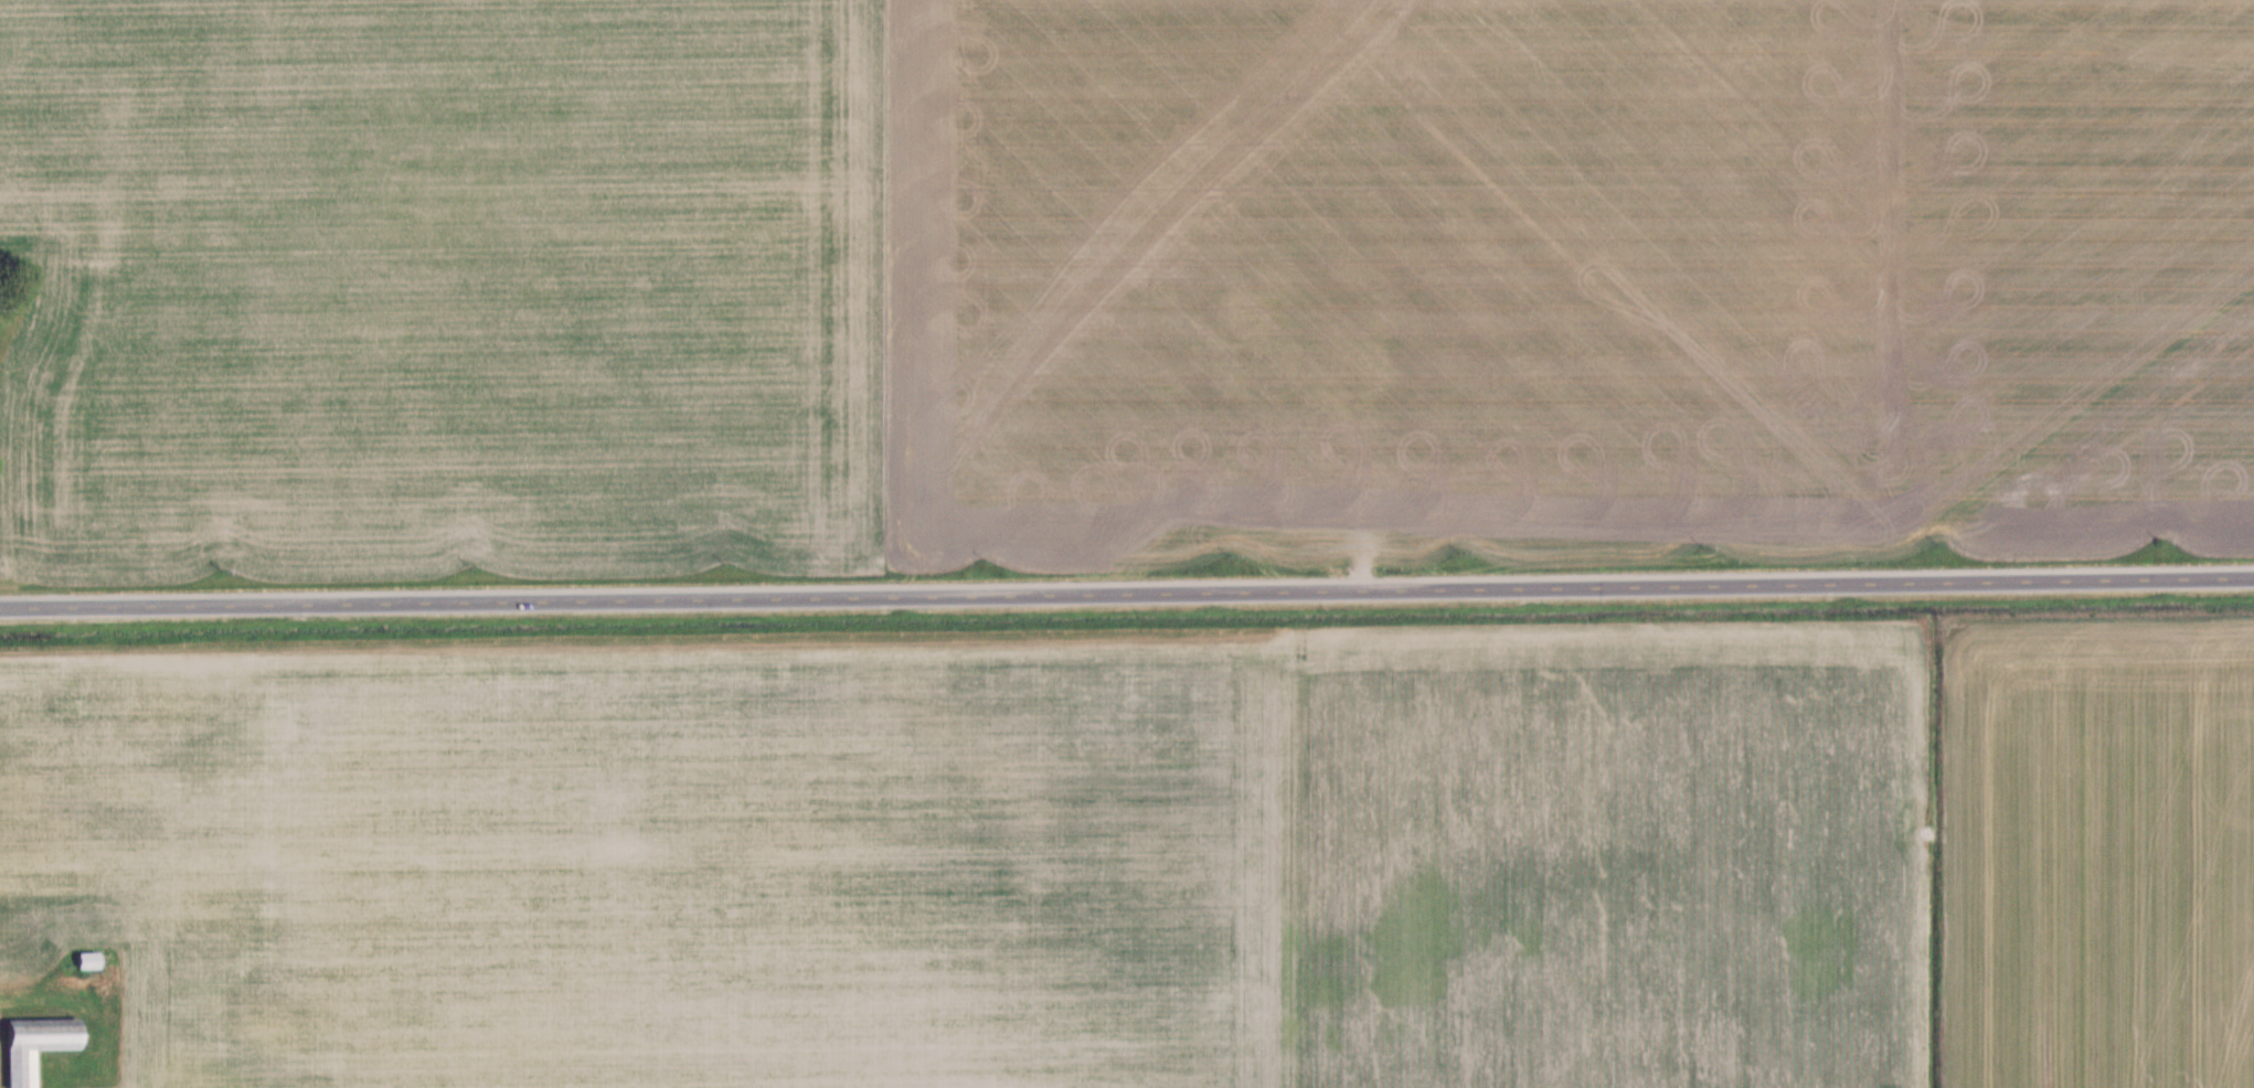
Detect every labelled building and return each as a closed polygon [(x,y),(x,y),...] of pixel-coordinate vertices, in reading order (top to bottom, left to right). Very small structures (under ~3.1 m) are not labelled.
[(80,953),(80,967),(100,967),(100,953),(80,953)] [(10,1087),(37,1087),(37,1048),(83,1048),(83,1019),(10,1019),(10,1087)]
